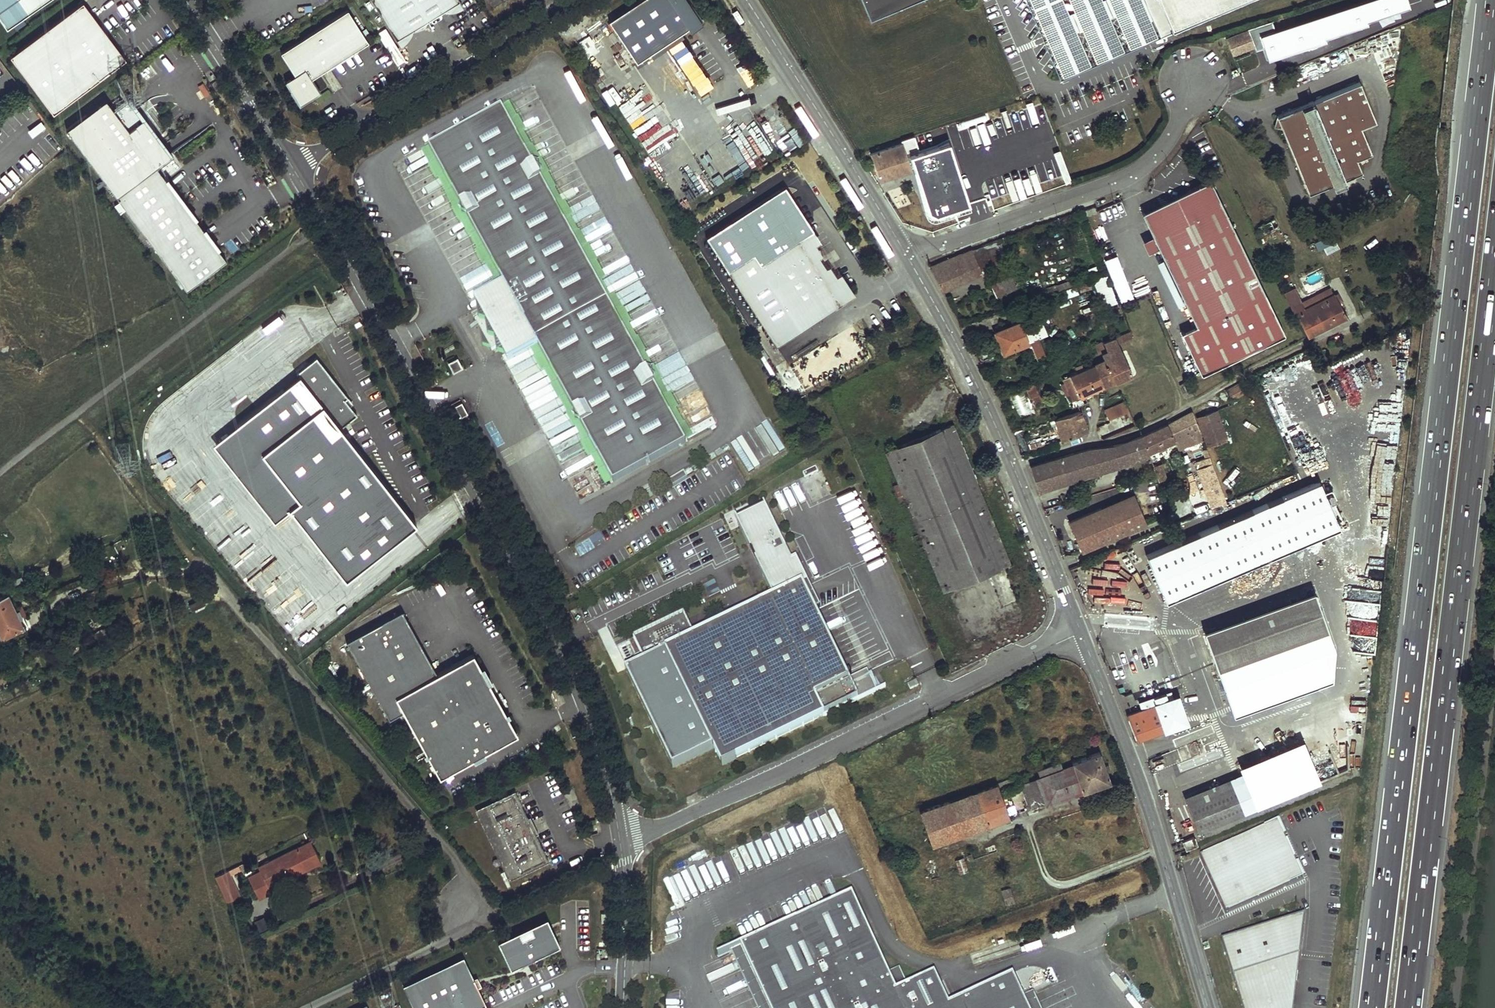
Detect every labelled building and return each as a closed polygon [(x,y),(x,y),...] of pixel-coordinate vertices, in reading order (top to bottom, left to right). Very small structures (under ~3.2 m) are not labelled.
[(20,0),(0,0),(0,16),(8,27),(29,13),(20,0)] [(29,13),(47,0),(20,0),(29,13)] [(459,0),(371,0),(395,40),(411,30),(443,10),(459,0)] [(463,6),(459,0),(443,10),(451,10),(458,9),(463,6)] [(609,21),(637,64),(700,22),(686,0),(642,0),(609,21)] [(873,20),(920,0),(864,0),(873,20)] [(1062,80),(1173,32),(1162,7),(1151,12),(1146,0),(1028,0),(1062,80)] [(1151,12),(1162,7),(1173,32),(1247,0),(1146,0),(1151,12)] [(1275,31),(1258,37),(1262,49),(1266,61),(1325,42),(1323,39),(1367,25),(1365,22),(1408,9),(1405,0),(1369,0),(1275,31)] [(82,2),(11,55),(53,113),(125,59),(82,2)] [(347,9),(281,52),(295,74),(284,81),(300,104),(319,92),(310,79),(368,42),(347,9)] [(1275,31),(1271,20),(1248,28),(1249,30),(1227,38),(1226,35),(1210,40),(1213,44),(1216,42),(1218,49),(1228,46),(1232,59),(1262,49),(1258,37),(1275,31)] [(411,30),(395,40),(398,45),(403,42),(407,36),(411,30)] [(1359,81),(1276,116),(1278,120),(1276,126),(1281,128),(1308,193),(1362,171),(1357,159),(1372,153),(1361,127),(1376,121),(1359,81)] [(143,95),(134,102),(148,120),(157,113),(143,95)] [(68,129),(117,195),(187,287),(226,258),(156,166),(172,154),(128,96),(111,109),(105,101),(68,129)] [(510,102),(502,107),(507,116),(515,112),(510,102)] [(502,107),(429,147),(434,155),(485,129),(507,116),(502,107)] [(515,112),(507,116),(686,442),(694,438),(515,112)] [(485,129),(434,155),(504,283),(496,287),(474,300),(483,316),(475,320),(492,350),(500,346),(509,362),(530,350),(538,346),(613,482),(686,442),(507,116),(485,129)] [(917,138),(926,165),(941,210),(986,195),(960,123),(917,138)] [(877,182),(926,166),(917,137),(867,153),(877,182)] [(429,147),(422,151),(426,159),(434,155),(429,147)] [(434,155),(426,159),(496,287),(504,283),(434,155)] [(995,176),(989,178),(993,189),(998,187),(995,176)] [(1181,208),(1147,224),(1152,235),(1158,248),(1195,325),(1180,332),(1200,375),(1283,335),(1212,183),(1186,196),(1183,198),(1179,201),(1179,203),(1181,208)] [(1183,198),(1186,196),(1143,215),(1147,224),(1181,208),(1179,203),(1179,201),(1183,198)] [(1098,212),(1096,207),(1085,211),(1087,216),(1098,212)] [(809,233),(760,265),(767,275),(805,250),(833,294),(769,335),(776,346),(851,298),(809,233)] [(1147,253),(1158,248),(1152,235),(1141,240),(1147,253)] [(1322,255),(1337,249),(1332,235),(1317,241),(1322,255)] [(983,245),(991,265),(1000,261),(992,242),(983,245)] [(930,266),(942,289),(981,272),(980,269),(991,265),(983,245),(930,266)] [(753,254),(728,270),(769,335),(833,294),(805,250),(767,275),(760,265),(753,254)] [(1105,273),(1091,279),(1102,307),(1116,302),(1105,273)] [(997,280),(988,283),(993,296),(1004,292),(999,279),(997,280)] [(1089,280),(1077,284),(1079,292),(1092,288),(1089,280)] [(1075,285),(1060,290),(1063,298),(1078,293),(1075,285)] [(1320,300),(1334,293),(1330,286),(1318,292),(1320,300)] [(1295,287),(1283,292),(1294,315),(1296,314),(1306,335),(1345,316),(1340,305),(1334,293),(1320,300),(1304,309),(1301,302),(1301,301),(1295,287)] [(1334,293),(1340,305),(1343,303),(1337,292),(1334,293)] [(1122,314),(1118,304),(1110,308),(1112,312),(1114,317),(1122,314)] [(1019,321),(994,331),(1002,352),(1037,338),(1034,331),(1029,333),(1028,329),(1023,331),(1019,321)] [(1115,336),(1117,341),(1131,335),(1129,331),(1115,336)] [(1131,373),(1117,341),(1115,336),(1103,340),(1106,349),(1101,351),(1105,360),(1094,365),(1102,386),(1131,373)] [(1039,341),(1030,345),(1036,358),(1044,355),(1039,341)] [(1102,342),(1094,345),(1097,352),(1105,349),(1102,342)] [(538,346),(530,350),(606,487),(613,482),(538,346)] [(457,356),(447,362),(453,372),(462,367),(457,356)] [(301,380),(217,446),(277,522),(294,508),(349,578),(416,526),(341,430),(358,417),(345,402),(350,398),(317,357),(296,373),(301,380)] [(1077,372),(1083,370),(1081,364),(1074,367),(1077,372)] [(1102,386),(1094,365),(1083,370),(1077,372),(1063,378),(1072,400),(1079,397),(1086,394),(1102,386)] [(1187,380),(1179,384),(1185,397),(1193,394),(1187,380)] [(1031,391),(1037,389),(1034,382),(1026,386),(1030,397),(1033,396),(1031,391)] [(1238,384),(1227,390),(1232,398),(1242,393),(1238,384)] [(1037,389),(1031,391),(1033,396),(1036,402),(1041,400),(1037,389)] [(1082,402),(1088,399),(1086,394),(1079,397),(1082,402)] [(1096,426),(1100,439),(1136,425),(1125,400),(1104,409),(1105,416),(1106,420),(1105,423),(1096,426)] [(461,401),(454,405),(460,416),(467,412),(461,401)] [(1201,407),(1194,409),(1197,417),(1212,458),(1213,457),(1214,460),(1217,459),(1216,456),(1230,451),(1217,410),(1204,415),(1201,407)] [(1081,410),(1056,419),(1057,426),(1055,426),(1057,433),(1060,432),(1062,440),(1088,431),(1081,410)] [(1191,410),(1141,435),(1148,452),(1184,434),(1186,439),(1190,444),(1202,440),(1191,410)] [(953,424),(885,452),(898,484),(892,486),(897,497),(903,494),(919,534),(913,536),(923,559),(928,557),(943,592),(1011,564),(953,424)] [(1089,448),(1029,465),(1037,489),(1119,465),(1118,462),(1148,452),(1141,435),(1126,441),(1097,448),(1089,448)] [(684,471),(669,480),(673,486),(688,477),(684,471)] [(1212,505),(1225,500),(1215,473),(1202,478),(1212,505)] [(1319,479),(1147,553),(1167,599),(1339,525),(1319,479)] [(1069,521),(1082,551),(1145,523),(1132,494),(1069,521)] [(694,636),(684,613),(633,637),(643,659),(665,648),(721,767),(878,692),(868,673),(850,681),(805,586),(810,584),(798,559),(794,561),(769,509),(738,524),(751,550),(757,547),(762,558),(756,561),(774,598),(694,636)] [(708,596),(719,591),(713,580),(703,586),(708,596)] [(1254,612),(1202,630),(1230,706),(1371,655),(1358,619),(1328,630),(1314,591),(1254,612)] [(0,596),(0,637),(19,628),(11,612),(15,610),(7,593),(0,596)] [(430,754),(441,776),(475,760),(476,761),(477,761),(476,759),(486,755),(486,756),(488,756),(487,754),(521,738),(513,719),(514,719),(513,717),(512,718),(511,715),(496,685),(498,684),(496,681),(495,681),(490,673),(492,672),(490,668),(489,669),(482,655),(445,672),(414,607),(356,634),(394,715),(409,708),(429,750),(427,751),(429,754),(430,754)] [(111,624),(96,630),(101,639),(128,626),(123,616),(110,622),(111,624)] [(917,680),(908,685),(911,690),(919,686),(917,680)] [(1143,710),(1126,715),(1135,739),(1140,737),(1166,728),(1164,725),(1177,721),(1180,719),(1182,716),(1182,714),(1183,713),(1183,710),(1182,708),(1181,706),(1179,704),(1178,703),(1176,702),(1174,701),(1173,701),(1170,692),(1140,703),(1143,710)] [(1348,735),(1346,729),(1302,747),(1304,753),(1320,747),(1348,735)] [(1348,735),(1320,747),(1320,749),(1324,748),(1325,751),(1322,752),(1331,776),(1332,775),(1360,764),(1348,735)] [(1283,762),(1261,771),(1272,800),(1331,776),(1322,752),(1325,751),(1324,748),(1320,749),(1320,747),(1304,753),(1302,747),(1280,756),(1283,762)] [(1037,779),(1045,804),(1109,781),(1099,752),(1072,761),(1073,765),(1063,769),(1060,762),(1037,770),(1040,777),(1037,779)] [(1280,756),(1184,796),(1187,802),(1245,778),(1261,771),(1283,762),(1280,756)] [(1257,807),(1272,800),(1261,771),(1245,778),(1257,807)] [(1331,776),(1272,800),(1276,810),(1335,786),(1331,776)] [(1245,778),(1187,802),(1199,830),(1257,807),(1245,778)] [(1030,803),(1032,809),(1045,804),(1037,779),(1032,780),(1027,782),(1021,784),(1026,799),(1028,798),(1030,803)] [(997,783),(919,810),(931,845),(1009,818),(997,783)] [(515,790),(503,796),(504,799),(479,810),(510,876),(535,864),(536,867),(548,861),(544,851),(541,853),(533,836),(536,834),(538,833),(530,816),(528,817),(525,818),(516,802),(520,800),(515,790)] [(520,800),(516,802),(525,818),(528,817),(520,800)] [(1257,807),(1199,830),(1203,840),(1261,816),(1257,807)] [(1277,822),(1200,857),(1226,914),(1304,879),(1277,822)] [(536,834),(533,836),(541,853),(544,851),(536,834)] [(1193,836),(1182,841),(1185,849),(1196,844),(1193,836)] [(259,871),(267,887),(278,882),(295,874),(293,870),(318,858),(310,841),(257,866),(259,871)] [(318,858),(293,870),(295,874),(320,862),(318,858)] [(259,871),(248,876),(258,897),(281,887),(278,882),(267,887),(259,871)] [(225,875),(229,883),(235,880),(231,872),(225,875)] [(1002,890),(1006,904),(1014,902),(1010,888),(1002,890)] [(1014,975),(951,1004),(936,973),(898,990),(854,893),(741,945),(770,1007),(1029,1007),(1014,975)] [(1222,942),(1242,1007),(1294,1007),(1305,917),(1222,942)] [(510,970),(559,947),(546,920),(498,943),(510,970)] [(403,985),(413,1007),(478,1007),(486,1005),(477,987),(473,978),(463,956),(403,985)] [(398,999),(381,1004),(382,1007),(401,1007),(398,999)]
